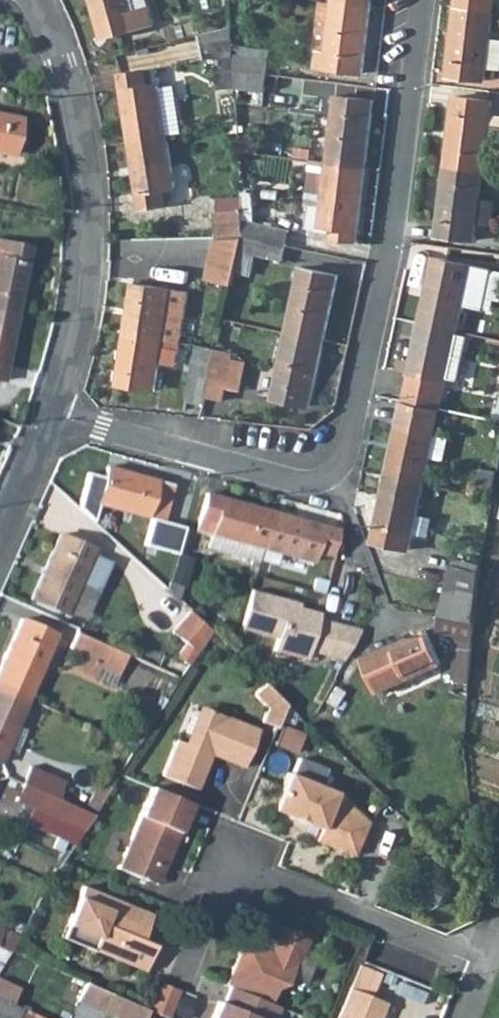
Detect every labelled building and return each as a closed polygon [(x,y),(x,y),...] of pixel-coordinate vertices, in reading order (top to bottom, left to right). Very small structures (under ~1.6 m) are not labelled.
[(102,39),(155,24),(149,8),(136,12),(132,0),(91,0),(102,39)] [(136,12),(149,8),(147,0),(132,0),(136,12)] [(456,6),(493,11),(495,0),(456,0),(456,6)] [(363,74),(371,7),(333,3),(321,2),(315,51),(318,52),(316,67),(363,74)] [(490,37),(493,11),(456,6),(447,76),(485,80),(486,68),(486,67),(490,39),(490,37)] [(201,35),(205,59),(235,56),(235,55),(233,27),(201,35)] [(486,68),(498,70),(498,40),(490,39),(486,67),(486,68)] [(235,58),(235,71),(268,75),(271,51),(241,47),(240,55),(235,55),(235,56),(235,58)] [(216,60),(218,90),(236,89),(235,71),(235,58),(216,60)] [(120,76),(131,142),(169,136),(161,88),(158,70),(120,76)] [(268,75),(235,71),(236,89),(256,91),(266,93),(268,75)] [(161,88),(169,136),(183,134),(175,86),(161,88)] [(256,91),(254,102),(264,103),(266,93),(256,91)] [(336,94),(329,163),(366,167),(374,99),(336,94)] [(484,171),(486,155),(498,156),(498,117),(490,116),(492,101),(454,96),(446,166),(484,171)] [(11,156),(20,118),(0,114),(0,153),(11,156)] [(229,128),(230,136),(239,135),(239,127),(229,128)] [(177,187),(169,136),(131,142),(141,209),(168,204),(166,189),(177,187)] [(366,167),(329,163),(315,161),(309,207),(312,208),(310,226),(334,229),(332,239),(357,242),(366,167)] [(480,199),(484,171),(446,166),(437,236),(475,240),(477,226),(480,199)] [(244,237),(287,246),(290,229),(256,222),(254,193),(242,192),(243,198),(243,210),(244,237)] [(217,199),(218,212),(243,210),(243,198),(217,199)] [(480,199),(477,226),(493,227),(496,201),(480,199)] [(219,238),(244,237),(243,210),(218,212),(219,238)] [(219,238),(216,238),(207,280),(233,286),(236,273),(244,237),(219,238)] [(283,262),(287,246),(244,237),(236,273),(253,277),(257,257),(283,262)] [(16,313),(29,247),(0,241),(0,310),(16,313)] [(434,257),(419,325),(457,333),(464,305),(483,309),(492,270),(434,257)] [(301,268),(287,333),(325,341),(338,276),(301,268)] [(189,292),(133,283),(126,333),(177,342),(181,343),(189,292)] [(3,381),(16,313),(0,310),(0,380),(3,381)] [(457,335),(457,333),(419,325),(402,401),(441,410),(447,378),(458,381),(467,338),(457,335)] [(126,333),(118,383),(155,390),(160,360),(173,362),(177,342),(126,333)] [(311,405),(325,341),(287,333),(274,398),(311,405)] [(198,346),(187,398),(205,402),(206,398),(215,360),(218,349),(198,346)] [(218,349),(215,360),(206,398),(221,401),(224,388),(231,359),(233,352),(218,349)] [(231,359),(224,388),(239,391),(246,362),(231,359)] [(398,428),(387,476),(424,485),(430,458),(435,436),(398,428)] [(435,436),(430,458),(445,462),(450,439),(435,436)] [(106,466),(96,503),(99,504),(112,508),(163,522),(173,485),(106,466)] [(465,482),(464,490),(493,496),(497,472),(484,469),(481,484),(465,482)] [(417,515),(424,485),(387,476),(376,526),(389,529),(386,545),(409,550),(413,534),(417,515)] [(210,534),(261,549),(271,512),(205,493),(195,530),(210,534)] [(99,504),(96,516),(108,519),(112,508),(99,504)] [(337,529),(271,512),(261,549),(310,561),(313,562),(315,551),(330,555),(337,529)] [(434,518),(417,515),(413,534),(430,538),(434,518)] [(376,526),(373,542),(386,545),(389,529),(376,526)] [(59,534),(30,599),(65,614),(78,585),(97,593),(111,562),(92,554),(94,550),(59,534)] [(210,534),(206,547),(258,562),(261,549),(210,534)] [(261,549),(258,562),(307,574),(310,561),(261,549)] [(178,551),(176,559),(188,563),(190,555),(178,551)] [(176,559),(168,589),(178,599),(188,563),(176,559)] [(453,565),(441,615),(475,623),(480,571),(453,565)] [(250,591),(239,629),(276,639),(272,651),(306,660),(308,651),(326,656),(335,624),(317,619),(318,614),(297,608),(286,605),(287,601),(250,591)] [(185,608),(169,630),(184,642),(174,657),(187,665),(210,631),(185,608)] [(470,682),(475,623),(441,615),(436,632),(456,637),(452,680),(470,682)] [(0,667),(0,686),(28,699),(56,634),(21,619),(0,667)] [(326,656),(342,661),(360,631),(335,624),(326,656)] [(362,659),(377,693),(441,665),(426,630),(362,659)] [(76,633),(69,648),(81,654),(92,658),(90,663),(114,674),(118,675),(127,655),(76,633)] [(81,654),(74,668),(110,684),(114,674),(90,663),(92,658),(81,654)] [(274,692),(263,681),(252,692),(266,706),(260,720),(274,726),(280,712),(284,702),(274,692)] [(28,699),(0,686),(0,760),(6,748),(16,724),(28,699)] [(142,704),(120,739),(135,746),(157,711),(142,704)] [(196,704),(181,741),(189,744),(204,707),(196,704)] [(175,739),(160,774),(195,789),(209,753),(242,767),(257,729),(204,707),(189,744),(181,741),(175,739)] [(16,724),(6,748),(16,752),(27,729),(16,724)] [(298,772),(322,780),(328,764),(304,756),(298,772)] [(29,766),(21,783),(58,799),(65,782),(29,766)] [(334,791),(286,771),(271,808),(318,827),(314,838),(352,854),(366,820),(343,799),(333,795),(334,791)] [(101,782),(86,806),(95,810),(109,786),(101,782)] [(58,799),(21,783),(14,800),(32,807),(82,829),(93,813),(58,799)] [(150,785),(117,866),(147,879),(153,865),(162,869),(184,815),(179,814),(185,800),(150,785)] [(190,802),(185,800),(179,814),(184,815),(190,802)] [(32,807),(25,822),(73,843),(82,829),(32,807)] [(162,869),(153,865),(147,879),(157,883),(162,869)] [(82,884),(66,923),(95,935),(90,948),(143,969),(154,943),(140,938),(151,913),(82,884)] [(278,924),(254,914),(248,928),(266,936),(262,947),(268,950),(278,924)] [(66,923),(60,935),(90,948),(95,935),(66,923)] [(242,939),(224,983),(229,985),(270,1001),(276,986),(283,981),(296,950),(299,951),(306,935),(278,924),(268,950),(262,947),(242,939)] [(3,961),(4,959),(8,952),(0,948),(0,960),(3,961)] [(11,1003),(17,988),(0,980),(0,998),(11,1003)] [(157,980),(146,1007),(167,1017),(179,988),(157,980)] [(142,1017),(146,1007),(85,981),(77,1000),(103,1012),(117,1017),(144,1017),(142,1017)] [(384,999),(347,984),(334,1017),(377,1017),(384,999)] [(229,985),(222,1001),(217,999),(210,1017),(273,1017),(279,1005),(270,1001),(229,985)] [(11,1003),(0,998),(0,1017),(44,1017),(11,1003)]
